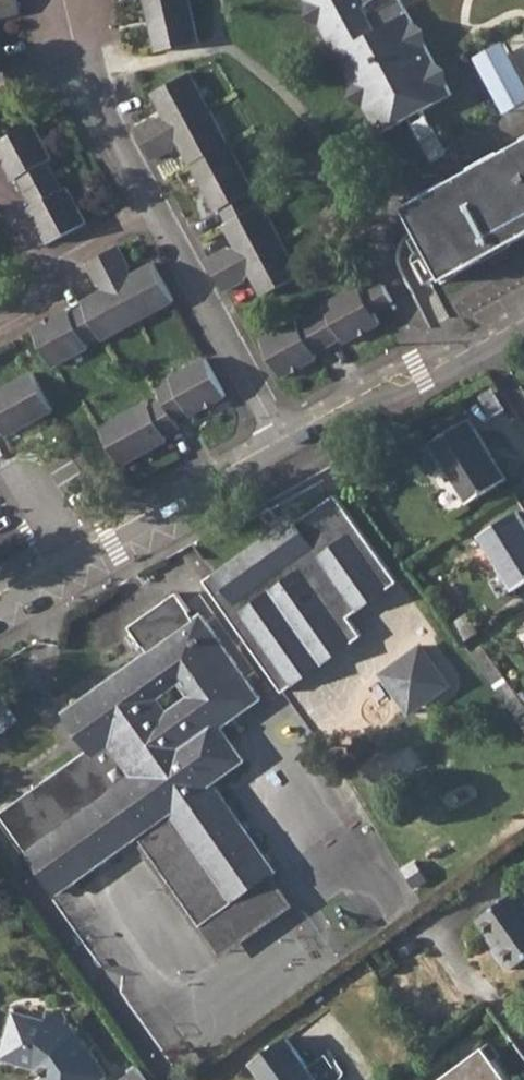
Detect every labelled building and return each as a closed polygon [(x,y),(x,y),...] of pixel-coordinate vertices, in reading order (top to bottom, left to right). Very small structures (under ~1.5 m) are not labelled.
[(18,0),(0,0),(0,17),(20,12),(18,0)] [(160,51),(200,41),(190,0),(147,0),(160,51)] [(382,133),(413,116),(426,109),(457,92),(411,9),(410,10),(404,0),(393,0),(371,12),(366,3),(370,0),(308,0),(382,133)] [(480,55),(510,110),(523,102),(523,70),(508,40),(480,55)] [(157,118),(138,129),(154,160),(174,149),(175,144),(180,141),(219,211),(223,209),(231,222),(227,225),(239,247),(235,250),(229,249),(210,260),(227,291),(245,281),(247,275),(252,273),(265,296),(301,277),(263,205),(258,208),(250,193),(255,190),(191,75),(155,94),(167,117),(163,119),(157,118)] [(426,109),(413,116),(428,143),(434,153),(447,147),(426,109)] [(0,143),(0,150),(16,180),(21,177),(37,205),(32,209),(52,244),(88,223),(68,188),(64,190),(49,162),(52,159),(34,124),(0,143)] [(432,282),(446,274),(461,266),(464,270),(489,256),(486,251),(515,235),(517,240),(523,237),(523,141),(504,152),(506,157),(478,173),(475,168),(450,182),(451,183),(453,187),(424,203),(422,198),(408,205),(430,245),(423,250),(419,256),(432,282)] [(504,152),(475,168),(478,173),(506,157),(504,152)] [(422,198),(424,203),(453,187),(451,183),(450,182),(448,183),(422,198)] [(486,251),(489,256),(517,240),(515,235),(486,251)] [(69,310),(35,329),(56,366),(91,347),(88,343),(103,335),(106,340),(175,300),(155,263),(132,275),(130,271),(132,266),(120,246),(90,262),(100,283),(105,283),(108,289),(84,301),(87,305),(73,314),(69,310)] [(461,266),(446,274),(448,278),(464,270),(461,266)] [(386,285),(366,295),(375,312),(394,301),(386,285)] [(366,295),(361,287),(326,306),(328,310),(301,325),(298,321),(263,340),(284,377),(319,357),(317,351),(344,338),(346,342),(382,322),(375,312),(366,295)] [(227,395),(208,359),(172,377),(175,383),(160,391),(165,399),(151,407),(149,403),(102,428),(123,465),(169,440),(167,435),(180,427),(176,418),(190,410),(192,414),(227,395)] [(5,431),(7,435),(53,409),(34,372),(0,391),(0,434),(5,431)] [(469,418),(432,444),(470,502),(509,477),(469,418)] [(273,530),(204,579),(283,691),(363,635),(350,616),(399,581),(338,495),(278,537),(273,530)] [(500,563),(516,587),(516,588),(523,583),(523,519),(518,511),(481,535),(485,539),(500,563)] [(516,587),(500,563),(486,572),(501,596),(516,587)] [(90,749),(3,810),(12,823),(16,828),(61,891),(134,839),(139,836),(200,921),(270,873),(275,869),(215,783),(247,760),(222,726),(260,698),(230,655),(202,616),(197,619),(177,592),(131,626),(149,652),(65,712),(90,749)] [(457,631),(459,634),(476,623),(473,620),(457,631)] [(476,623),(459,634),(465,642),(481,631),(476,623)] [(482,644),(470,653),(489,679),(497,689),(508,681),(482,644)] [(422,646),(403,658),(431,699),(450,686),(422,646)] [(431,699),(403,658),(383,671),(412,712),(431,699)] [(497,689),(517,718),(520,716),(523,713),(523,702),(509,681),(508,681),(497,689)] [(0,707),(0,733),(19,719),(7,702),(0,707)] [(65,745),(45,718),(0,750),(0,791),(65,745)] [(139,836),(134,839),(196,924),(200,921),(139,836)] [(200,921),(196,924),(216,953),(220,958),(294,906),(270,873),(200,921)] [(477,916),(484,926),(497,943),(494,946),(510,967),(523,957),(523,900),(516,889),(477,916)] [(2,1052),(32,1059),(37,1068),(40,1072),(44,1069),(49,1065),(54,1072),(49,1075),(45,1078),(47,1079),(101,1079),(108,1075),(64,1012),(51,1015),(49,1020),(14,1012),(13,1015),(2,1052)] [(253,1061),(266,1079),(320,1079),(317,1075),(325,1069),(320,1061),(312,1067),(289,1036),(253,1061)] [(487,1046),(442,1079),(513,1079),(487,1046)] [(2,1052),(0,1058),(37,1068),(32,1059),(2,1052)] [(119,1079),(153,1079),(141,1064),(119,1079)] [(49,1065),(44,1069),(49,1075),(54,1072),(49,1065)]
